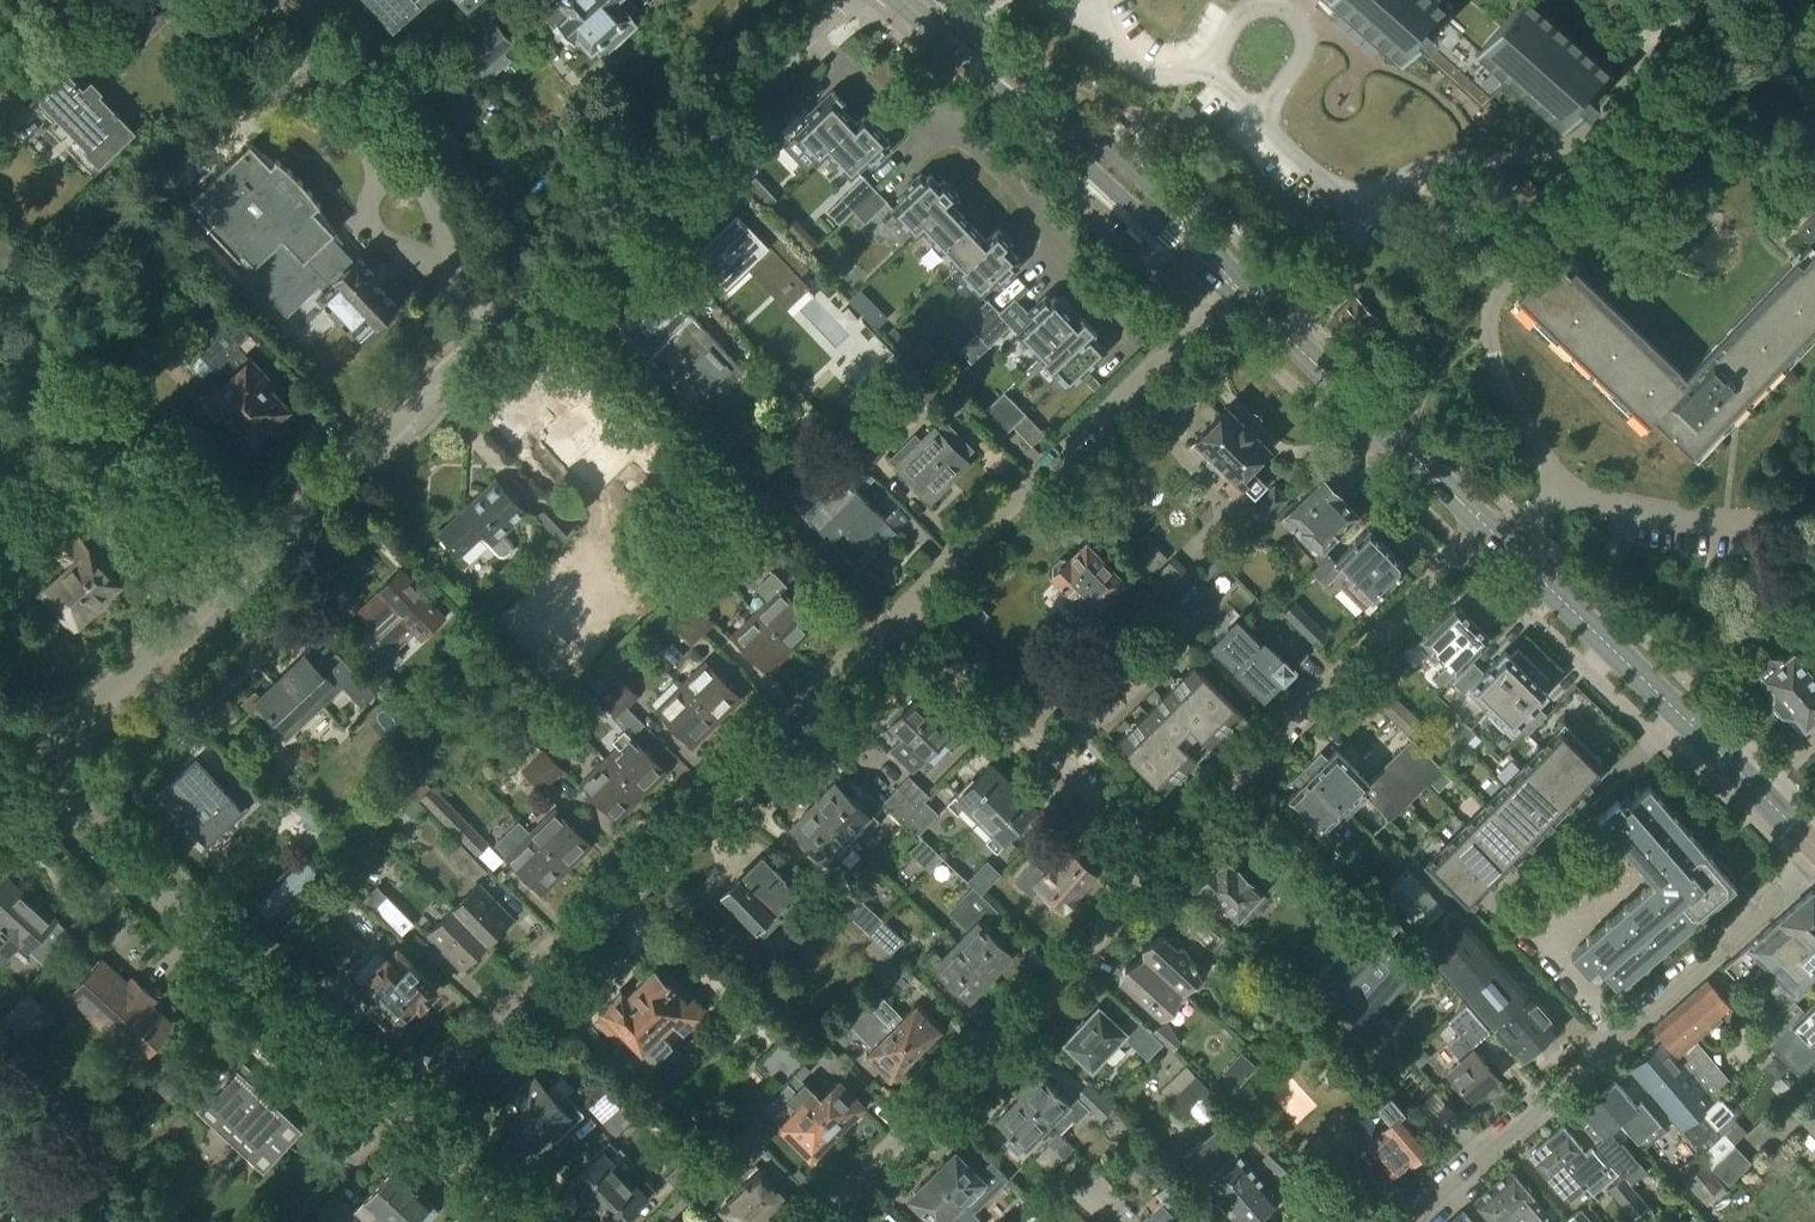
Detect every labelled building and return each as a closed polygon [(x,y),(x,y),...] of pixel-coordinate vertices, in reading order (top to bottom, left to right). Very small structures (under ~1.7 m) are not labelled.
[(109,26),(136,54),(169,21),(149,0),(136,0),(109,26)] [(395,23),(421,0),(374,0),(395,23)] [(462,36),(488,65),(484,68),(492,78),(511,61),(504,53),(514,42),(499,25),(524,2),(522,0),(502,0),(462,36)] [(543,14),(568,42),(573,37),(574,38),(578,34),(593,50),(595,47),(603,56),(636,26),(629,17),(632,15),(631,14),(638,7),(632,0),(558,0),(543,14)] [(1501,23),(1475,0),(1321,0),(1316,6),(1334,22),(1345,9),(1401,58),(1412,46),(1482,108),(1507,80),(1562,129),(1582,107),(1588,113),(1598,101),(1592,96),(1613,73),(1530,0),(1522,0),(1501,23)] [(84,91),(69,76),(44,100),(90,147),(87,151),(101,165),(134,132),(118,116),(120,114),(116,110),(114,112),(89,86),(84,91)] [(856,123),(843,109),(847,105),(833,91),(806,116),(810,121),(795,135),(820,161),(828,153),(851,177),(866,163),(871,168),(890,150),(885,145),(889,141),(864,115),(856,123)] [(450,162),(464,148),(440,123),(426,137),(450,162)] [(274,165),(254,143),(195,197),(206,210),(202,213),(201,212),(200,213),(241,258),(243,257),(241,256),(245,252),(257,265),(285,239),(306,261),(308,259),(332,286),(320,297),(354,334),(355,333),(361,340),(378,324),(382,321),(386,324),(397,314),(394,310),(398,307),(372,279),(376,275),(361,259),(358,262),(333,236),(337,233),(316,210),(321,206),(322,207),(323,206),(320,202),(316,195),(312,191),(309,187),(304,180),(296,173),(288,165),(280,158),(279,160),(274,165)] [(1516,168),(1499,189),(1525,211),(1542,191),(1516,168)] [(925,178),(921,173),(902,191),(907,196),(892,211),(916,237),(923,230),(952,260),(980,233),(951,203),(959,196),(943,180),(939,184),(930,174),(925,178)] [(764,211),(776,200),(755,177),(743,189),(764,211)] [(864,177),(841,199),(853,211),(876,190),(864,177)] [(510,219),(522,207),(501,186),(489,197),(510,219)] [(865,224),(887,202),(876,190),(853,211),(865,224)] [(1501,216),(1512,203),(1499,191),(1487,204),(1501,216)] [(1796,232),(1810,245),(1792,264),(1791,263),(1694,365),(1700,371),(1686,386),(1555,261),(1518,299),(1649,424),(1654,419),(1692,455),(1781,361),(1785,365),(1814,334),(1814,212),(1796,232)] [(1515,229),(1523,221),(1514,213),(1506,221),(1515,229)] [(701,246),(694,253),(707,266),(702,271),(723,293),(751,267),(780,297),(799,279),(807,270),(776,238),(771,232),(762,241),(737,214),(736,216),(704,246),(701,243),(699,245),(701,246)] [(797,218),(785,230),(808,254),(820,243),(797,218)] [(1013,245),(998,229),(986,240),(980,233),(952,260),(958,267),(956,269),(980,295),(996,281),(1000,286),(1019,268),(1014,263),(1018,259),(1009,249),(1013,245)] [(810,262),(825,277),(834,267),(820,252),(810,262)] [(745,372),(660,284),(633,310),(636,313),(621,327),(619,324),(617,325),(647,356),(668,335),(695,363),(677,379),(698,401),(726,374),(734,382),(745,372)] [(859,291),(851,298),(862,310),(870,303),(859,291)] [(1054,297),(1050,300),(1045,296),(1028,313),(1014,299),(1000,313),(1011,325),(1010,326),(1016,333),(1069,388),(1107,352),(1092,337),(1097,332),(1082,317),(1081,317),(1061,297),(1058,300),(1054,297)] [(1368,347),(1386,328),(1378,321),(1379,320),(1355,297),(1327,325),(1351,349),(1360,340),(1368,347)] [(988,300),(965,322),(977,334),(1000,313),(988,300)] [(252,360),(239,346),(250,335),(240,324),(225,308),(188,340),(228,383),(214,395),(208,395),(202,401),(202,406),(215,421),(221,422),(227,416),(244,435),(244,442),(259,443),(259,436),(270,426),(271,427),(290,409),(266,383),(270,379),(253,360),(252,360)] [(1000,313),(977,334),(989,347),(1010,326),(1011,325),(1000,313)] [(969,343),(977,334),(965,322),(957,331),(969,343)] [(1399,339),(1409,329),(1402,322),(1392,332),(1399,339)] [(894,328),(887,335),(905,353),(912,347),(894,328)] [(1094,377),(1088,383),(1096,391),(1102,385),(1094,377)] [(938,383),(926,394),(945,413),(957,402),(938,383)] [(1013,427),(1025,415),(1004,393),(992,404),(1013,427)] [(859,460),(868,469),(885,453),(876,444),(861,429),(868,421),(851,404),(828,428),(859,460)] [(992,404),(979,416),(1001,439),(1013,427),(992,404)] [(548,437),(541,443),(586,488),(598,501),(647,455),(609,415),(601,423),(584,405),(572,416),(565,410),(543,431),(548,437)] [(1268,486),(1250,468),(1270,448),(1229,407),(1192,445),(1224,477),(1229,472),(1255,499),(1268,486)] [(915,434),(889,460),(898,469),(899,468),(929,499),(967,461),(965,459),(974,450),(946,421),(924,443),(915,434)] [(790,495),(807,512),(806,514),(859,568),(883,544),(871,532),(885,518),(856,489),(871,474),(843,446),(829,432),(814,447),(823,456),(826,459),(790,495)] [(1290,513),(1291,514),(1282,522),(1293,533),(1296,530),(1299,534),(1294,539),(1320,564),(1328,556),(1322,550),(1357,514),(1338,495),(1339,495),(1339,494),(1339,486),(1333,480),(1324,480),(1290,513)] [(511,543),(503,534),(525,513),(496,481),(440,534),(460,555),(479,537),(497,556),(502,558),(507,557),(511,553),(513,548),(511,543)] [(1267,520),(1288,500),(1275,486),(1254,507),(1267,520)] [(558,540),(574,525),(552,501),(536,516),(558,540)] [(1389,534),(1381,526),(1374,526),(1371,530),(1370,528),(1336,562),(1329,555),(1328,556),(1320,564),(1313,571),(1326,584),(1341,569),(1351,579),(1345,585),(1366,606),(1372,600),(1373,600),(1403,570),(1403,562),(1385,544),(1389,541),(1389,534)] [(74,628),(119,584),(70,533),(51,551),(69,570),(42,596),(74,628)] [(769,570),(781,559),(757,534),(745,546),(769,570)] [(1106,563),(1086,542),(1070,558),(1060,558),(1053,565),(1053,575),(1072,594),(1063,603),(1082,622),(1091,613),(1120,584),(1139,603),(1116,626),(1129,639),(1163,605),(1114,555),(1106,563)] [(1174,600),(1196,578),(1174,556),(1151,578),(1174,600)] [(379,590),(381,592),(358,614),(368,624),(354,637),(387,671),(401,658),(388,644),(410,623),(423,636),(443,617),(399,570),(379,590)] [(791,648),(815,624),(783,591),(787,587),(773,573),(758,588),(770,601),(758,614),(791,648)] [(704,633),(715,623),(685,592),(674,602),(704,633)] [(1315,645),(1327,633),(1294,600),(1282,613),(1315,645)] [(704,633),(674,602),(658,617),(665,624),(672,617),(675,620),(672,623),(692,645),(704,633)] [(1423,639),(1424,639),(1418,645),(1436,663),(1442,657),(1449,664),(1433,679),(1442,688),(1456,674),(1455,673),(1488,640),(1488,634),(1486,632),(1493,624),(1471,602),(1463,609),(1461,607),(1455,607),(1423,639)] [(1182,616),(1170,606),(1161,615),(1173,626),(1182,616)] [(767,671),(791,648),(758,614),(734,637),(767,671)] [(1261,645),(1237,622),(1214,646),(1232,664),(1264,696),(1282,678),(1284,679),(1294,669),(1284,659),(1283,660),(1264,642),(1261,645)] [(1175,630),(1151,653),(1167,671),(1192,647),(1175,630)] [(1758,664),(1759,672),(1774,690),(1774,703),(1782,712),(1795,714),(1803,724),(1803,725),(1805,727),(1807,725),(1807,724),(1814,718),(1814,637),(1811,637),(1784,660),(1782,657),(1776,657),(1768,655),(1758,664)] [(1223,673),(1232,664),(1214,646),(1204,655),(1223,673)] [(1491,709),(1534,665),(1519,649),(1511,657),(1506,651),(1485,672),(1474,662),(1454,683),(1465,693),(1470,688),(1491,709)] [(366,685),(336,653),(317,671),(306,659),(259,703),(275,720),(276,719),(289,733),(335,690),(337,693),(342,688),(352,698),(366,685)] [(716,722),(732,706),(740,698),(707,664),(683,687),(716,722)] [(1550,680),(1534,665),(1491,709),(1512,729),(1516,725),(1527,736),(1547,715),(1537,705),(1548,693),(1543,688),(1550,680)] [(629,707),(639,697),(609,666),(599,676),(629,707)] [(1194,666),(1155,705),(1116,744),(1165,793),(1197,760),(1193,756),(1200,749),(1206,743),(1211,747),(1243,715),(1194,666)] [(617,719),(629,707),(599,676),(589,686),(598,695),(595,697),(617,719)] [(692,745),(716,722),(683,687),(659,711),(692,745)] [(938,721),(916,700),(891,725),(904,737),(892,749),(914,770),(942,741),(950,749),(960,739),(940,719),(938,721)] [(1394,720),(1408,734),(1419,722),(1405,709),(1394,720)] [(1562,728),(1547,744),(1592,788),(1612,768),(1564,721),(1560,726),(1562,728)] [(1474,734),(1468,727),(1457,737),(1464,744),(1474,734)] [(620,749),(607,761),(640,796),(665,771),(624,730),(613,742),(620,749)] [(490,740),(503,752),(512,744),(499,731),(490,740)] [(1475,734),(1465,745),(1470,750),(1480,739),(1475,734)] [(1389,820),(1441,768),(1413,740),(1369,783),(1337,751),(1328,759),(1321,752),(1307,767),(1330,792),(1352,814),(1367,798),(1389,820)] [(553,781),(563,771),(533,741),(523,750),(553,781)] [(1547,744),(1527,764),(1572,809),(1592,788),(1547,744)] [(542,791),(553,781),(523,750),(513,761),(542,791)] [(163,793),(197,830),(213,815),(226,830),(251,807),(225,780),(222,783),(200,759),(163,793)] [(617,818),(640,796),(607,761),(584,784),(617,818)] [(980,819),(1013,785),(991,764),(970,786),(967,784),(948,804),(958,813),(966,806),(980,819)] [(1527,764),(1507,784),(1552,829),(1572,809),(1527,764)] [(1329,847),(1342,835),(1337,830),(1352,814),(1330,792),(1307,767),(1291,783),(1298,789),(1290,799),(1322,831),(1317,836),(1329,847)] [(1431,780),(1440,789),(1450,778),(1441,769),(1431,780)] [(906,822),(926,801),(925,801),(929,796),(908,775),(884,801),(906,822)] [(431,787),(419,776),(407,788),(419,801),(421,799),(447,826),(459,813),(432,786),(431,787)] [(395,782),(378,800),(387,808),(404,791),(395,782)] [(857,803),(835,782),(814,804),(848,838),(847,839),(855,846),(880,820),(859,801),(857,803)] [(1552,829),(1507,784),(1487,804),(1532,849),(1552,829)] [(997,851),(1017,831),(1014,829),(1036,807),(1013,785),(980,819),(994,834),(987,841),(997,851)] [(1649,787),(1629,804),(1622,795),(1598,816),(1653,879),(1653,882),(1571,953),(1588,973),(1597,965),(1618,989),(1713,907),(1716,910),(1734,894),(1732,891),(1731,888),(1735,880),(1719,861),(1716,864),(1649,787)] [(919,834),(939,814),(926,801),(906,822),(919,834)] [(832,869),(842,859),(834,852),(847,839),(848,838),(814,804),(792,826),(814,848),(812,850),(832,869)] [(1467,824),(1513,869),(1532,849),(1487,804),(1467,824)] [(1282,842),(1293,831),(1270,808),(1259,819),(1282,842)] [(565,869),(590,845),(556,811),(532,835),(531,835),(565,869)] [(477,856),(489,844),(459,813),(447,826),(477,856)] [(542,892),(565,869),(531,835),(532,835),(519,822),(496,844),(509,857),(508,858),(542,892)] [(1467,824),(1447,844),(1493,889),(1513,869),(1467,824)] [(929,872),(943,858),(922,838),(909,852),(929,872)] [(330,841),(320,850),(329,859),(339,850),(330,841)] [(476,880),(486,870),(459,842),(449,852),(476,880)] [(1396,842),(1388,849),(1402,863),(1409,855),(1396,842)] [(1313,868),(1321,860),(1322,855),(1310,844),(1305,844),(1296,852),(1313,868)] [(1493,889),(1447,844),(1427,865),(1473,909),(1493,889)] [(1097,874),(1073,852),(1054,873),(1049,868),(1045,873),(1032,862),(1015,881),(1033,897),(1040,890),(1063,911),(1097,874)] [(781,875),(761,854),(739,875),(721,892),(754,926),(755,925),(763,933),(784,912),(786,914),(796,905),(800,908),(803,905),(800,901),(802,899),(794,890),(781,876),(781,875)] [(1257,909),(1293,869),(1281,858),(1256,886),(1226,858),(1216,869),(1215,869),(1207,863),(1194,878),(1201,884),(1201,885),(1238,918),(1251,904),(1257,909)] [(981,895),(1001,874),(987,861),(967,881),(981,895)] [(267,920),(316,874),(304,862),(256,908),(267,920)] [(1411,870),(1387,891),(1419,928),(1443,908),(1411,870)] [(6,878),(0,885),(0,959),(4,963),(21,945),(30,953),(36,946),(56,964),(50,970),(51,971),(78,941),(56,920),(43,907),(41,910),(6,878)] [(487,945),(514,920),(479,884),(451,910),(487,945)] [(414,924),(376,885),(362,899),(373,910),(375,909),(402,936),(414,924)] [(1813,890),(1725,967),(1744,987),(1766,966),(1786,987),(1776,997),(1787,1008),(1794,1001),(1814,980),(1814,967),(1803,955),(1814,942),(1814,892),(1813,890)] [(839,905),(823,891),(815,900),(840,925),(850,915),(851,913),(841,903),(839,905)] [(870,934),(883,920),(861,901),(851,913),(850,915),(870,934)] [(1385,907),(1375,918),(1392,934),(1402,923),(1385,907)] [(463,969),(487,945),(451,910),(428,933),(463,969)] [(1465,920),(1462,917),(1456,911),(1420,942),(1429,952),(1428,953),(1524,1062),(1562,1029),(1465,920)] [(991,977),(1013,955),(991,934),(993,931),(973,912),(963,922),(971,929),(957,944),(991,977)] [(891,953),(904,940),(883,920),(870,934),(874,939),(889,952),(891,953)] [(1304,994),(1349,1037),(1414,965),(1369,924),(1304,994)] [(1171,941),(1163,934),(1142,946),(1144,955),(1183,991),(1198,988),(1205,966),(1191,957),(1181,940),(1181,939),(1171,941)] [(886,987),(894,979),(904,969),(888,953),(889,952),(874,939),(863,951),(878,965),(870,972),(886,987)] [(1803,955),(1814,967),(1814,942),(1803,955)] [(991,977),(957,944),(943,958),(935,951),(925,961),(945,980),(947,978),(969,999),(991,977)] [(410,963),(397,950),(387,959),(387,958),(374,972),(359,987),(373,1001),(365,1009),(386,1031),(394,1022),(396,1024),(417,1003),(420,1006),(437,989),(410,962),(410,963)] [(1162,1017),(1174,1010),(1183,991),(1144,955),(1126,966),(1120,979),(1162,1017)] [(129,986),(102,961),(70,996),(97,1020),(105,1012),(121,1027),(113,1036),(142,1062),(173,1027),(150,1006),(156,999),(135,980),(129,986)] [(666,981),(666,973),(661,968),(654,968),(647,975),(644,972),(635,982),(637,984),(626,995),(620,990),(601,1008),(640,1048),(641,1048),(652,1059),(670,1042),(663,1035),(676,1022),(682,1028),(702,1008),(692,998),(687,1003),(666,981)] [(915,976),(907,968),(905,970),(904,969),(894,979),(904,988),(915,976)] [(1655,1028),(1666,1041),(1680,1058),(1732,1011),(1709,983),(1655,1028)] [(14,1040),(7,1031),(39,1003),(29,992),(0,1018),(0,1047),(3,1050),(14,1040)] [(903,1018),(883,998),(872,1009),(892,1029),(916,1053),(942,1028),(918,1004),(903,1018)] [(1781,1035),(1805,1012),(1794,1001),(1787,1008),(1774,1020),(1770,1024),(1781,1035)] [(1814,1057),(1814,1047),(1811,1043),(1814,1039),(1814,1002),(1805,1012),(1781,1035),(1779,1037),(1769,1046),(1797,1075),(1814,1057)] [(1761,1030),(1764,1030),(1769,1026),(1770,1024),(1774,1020),(1759,1004),(1749,1014),(1749,1017),(1761,1030)] [(1489,1032),(1466,1006),(1449,1021),(1460,1034),(1448,1045),(1461,1060),(1447,1072),(1471,1100),(1498,1078),(1471,1047),(1489,1032)] [(1124,1031),(1099,1008),(1066,1043),(1092,1067),(1117,1041),(1119,1043),(1127,1043),(1129,1040),(1149,1059),(1163,1044),(1136,1018),(1124,1031)] [(890,1079),(916,1053),(892,1029),(872,1009),(861,1019),(876,1034),(866,1044),(871,1050),(866,1055),(890,1079)] [(1172,1050),(1180,1042),(1167,1022),(1152,1033),(1157,1038),(1172,1050)] [(1779,1037),(1769,1026),(1764,1030),(1761,1030),(1753,1038),(1765,1050),(1769,1046),(1779,1037)] [(570,1040),(558,1027),(547,1038),(559,1050),(570,1040)] [(778,1083),(807,1054),(788,1035),(759,1064),(778,1083)] [(1680,1058),(1666,1041),(1631,1072),(1681,1130),(1720,1095),(1738,1078),(1724,1062),(1709,1075),(1706,1072),(1697,1080),(1678,1059),(1680,1058)] [(302,1131),(253,1086),(250,1082),(257,1075),(227,1047),(201,1071),(220,1088),(198,1111),(217,1128),(225,1119),(253,1145),(257,1148),(248,1158),(264,1173),(302,1131)] [(1420,1067),(1426,1062),(1417,1052),(1411,1057),(1420,1067)] [(1356,1077),(1366,1070),(1354,1055),(1345,1063),(1356,1077)] [(1205,1123),(1216,1112),(1206,1103),(1214,1095),(1186,1067),(1162,1091),(1171,1100),(1166,1105),(1180,1119),(1185,1113),(1189,1117),(1194,1112),(1205,1123)] [(162,1078),(170,1087),(179,1079),(171,1070),(162,1078)] [(1070,1104),(1069,1102),(1037,1070),(1016,1092),(1019,1096),(1048,1123),(1059,1133),(1085,1106),(1100,1121),(1114,1107),(1088,1082),(1074,1096),(1076,1098),(1070,1104)] [(563,1107),(535,1078),(513,1098),(524,1111),(512,1122),(536,1148),(548,1137),(554,1143),(585,1115),(581,1110),(571,1100),(563,1107)] [(861,1106),(838,1082),(821,1099),(804,1083),(796,1092),(807,1104),(805,1106),(833,1134),(861,1106)] [(1616,1082),(1600,1096),(1632,1133),(1638,1140),(1644,1148),(1665,1130),(1659,1122),(1641,1102),(1636,1106),(1616,1082)] [(812,1156),(833,1134),(805,1106),(807,1104),(796,1092),(788,1085),(777,1096),(794,1114),(782,1126),(812,1156)] [(604,1123),(625,1104),(610,1088),(589,1107),(604,1123)] [(625,1104),(604,1123),(615,1135),(636,1116),(633,1112),(642,1103),(635,1095),(625,1104)] [(1720,1095),(1681,1130),(1690,1140),(1689,1141),(1712,1168),(1735,1146),(1718,1129),(1733,1110),(1720,1095)] [(1025,1148),(1048,1123),(1019,1096),(996,1120),(1025,1148)] [(1412,1163),(1430,1146),(1403,1114),(1405,1112),(1391,1096),(1378,1107),(1391,1123),(1366,1144),(1394,1176),(1411,1161),(1412,1163)] [(1596,1140),(1595,1141),(1625,1175),(1632,1185),(1647,1172),(1640,1162),(1623,1141),(1632,1133),(1600,1096),(1583,1110),(1587,1116),(1580,1122),(1596,1140)] [(1802,1125),(1814,1138),(1814,1112),(1802,1125)] [(763,1147),(776,1135),(757,1116),(745,1128),(763,1147)] [(1585,1152),(1563,1125),(1546,1140),(1580,1180),(1579,1181),(1584,1187),(1608,1167),(1591,1147),(1585,1152)] [(1217,1127),(1183,1155),(1202,1178),(1201,1179),(1237,1221),(1252,1221),(1279,1199),(1237,1149),(1236,1149),(1217,1127)] [(752,1164),(765,1151),(743,1128),(719,1153),(735,1170),(746,1159),(752,1164)] [(1064,1159),(1074,1148),(1057,1133),(1048,1143),(1064,1159)] [(1308,1178),(1318,1170),(1335,1155),(1318,1135),(1291,1157),(1308,1178)] [(1569,1201),(1584,1187),(1579,1181),(1580,1180),(1546,1140),(1529,1153),(1569,1201)] [(592,1207),(626,1174),(636,1165),(620,1148),(619,1150),(610,1142),(590,1161),(592,1163),(570,1184),(592,1207)] [(1287,1181),(1298,1168),(1274,1145),(1262,1158),(1287,1181)] [(1752,1162),(1735,1146),(1712,1168),(1729,1186),(1752,1162)] [(679,1191),(709,1162),(696,1148),(666,1177),(679,1191)] [(1135,1158),(1148,1164),(1152,1156),(1139,1149),(1135,1158)] [(4,1172),(16,1160),(6,1150),(0,1155),(0,1167),(4,1172)] [(1707,1206),(1726,1191),(1695,1153),(1677,1169),(1707,1206)] [(935,1175),(973,1214),(1009,1179),(991,1161),(977,1176),(955,1154),(935,1175)] [(1348,1207),(1367,1191),(1336,1154),(1335,1155),(1318,1170),(1348,1207)] [(394,1169),(364,1201),(364,1202),(355,1212),(366,1221),(370,1221),(378,1214),(387,1221),(430,1221),(439,1212),(432,1205),(433,1204),(418,1190),(418,1189),(410,1182),(409,1183),(394,1169)] [(1510,1170),(1493,1186),(1514,1210),(1520,1216),(1524,1221),(1556,1221),(1510,1170)] [(788,1199),(761,1171),(720,1211),(730,1221),(765,1221),(788,1199)] [(626,1174),(592,1207),(605,1221),(620,1221),(635,1208),(637,1210),(657,1191),(648,1181),(640,1188),(626,1174)] [(973,1214),(935,1175),(910,1199),(933,1221),(981,1221),(973,1214)] [(1654,1214),(1623,1176),(1609,1188),(1636,1221),(1644,1221),(1654,1214)] [(1028,1193),(1036,1201),(1048,1189),(1040,1181),(1028,1193)] [(1520,1216),(1514,1210),(1493,1186),(1475,1201),(1494,1221),(1524,1221),(1520,1216)] [(1146,1201),(1153,1210),(1163,1201),(1156,1192),(1146,1201)] [(1169,1221),(1174,1217),(1163,1204),(1142,1221),(1169,1221)] [(1580,1209),(1567,1221),(1568,1221),(1591,1221),(1580,1209)] [(1451,1221),(1473,1221),(1464,1212),(1451,1221)]
